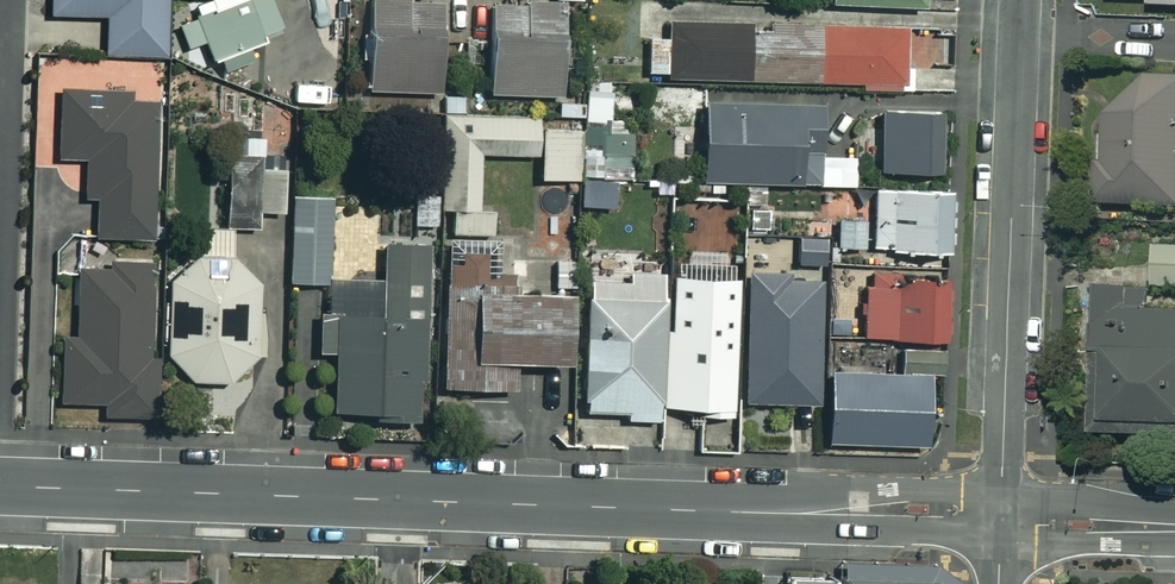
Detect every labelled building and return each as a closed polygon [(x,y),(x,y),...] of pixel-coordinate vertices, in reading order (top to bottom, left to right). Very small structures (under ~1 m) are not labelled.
[(164,0),(47,0),(47,15),(105,16),(105,55),(164,55),(164,0)] [(189,5),(194,20),(176,26),(183,45),(203,38),(214,72),(251,59),(245,43),(280,31),(270,0),(206,0),(189,5)] [(1147,7),(1174,8),(1174,0),(1147,0),(1147,7)] [(447,3),(379,1),(376,94),(444,96),(447,3)] [(567,5),(498,4),(496,93),(566,95),(567,5)] [(921,66),(900,66),(901,30),(850,29),(850,24),(784,23),(784,11),(668,8),(667,39),(647,38),(646,79),(858,83),(858,88),(921,89),(921,77),(921,66)] [(1106,75),(1097,204),(1174,210),(1174,79),(1106,75)] [(692,85),(646,86),(647,110),(692,109),(692,85)] [(167,94),(71,92),(69,160),(96,160),(96,198),(108,199),(107,237),(163,238),(167,94)] [(583,139),(599,139),(599,123),(606,122),(605,97),(559,98),(559,118),(583,117),(583,139)] [(698,183),(797,185),(798,145),(815,145),(816,105),(700,102),(698,183)] [(936,105),(877,106),(877,173),(936,173),(936,105)] [(448,210),(477,211),(478,154),(531,156),(532,121),(441,118),(439,210),(448,210)] [(574,128),(536,128),(536,180),(574,180),(574,128)] [(260,137),(240,137),(240,157),(222,158),(223,230),(256,230),(256,213),(283,212),(283,168),(261,168),(260,137)] [(435,226),(435,186),(411,186),(411,226),(435,226)] [(943,192),(872,190),(870,251),(941,253),(943,192)] [(328,200),(289,200),(289,283),(328,283),(328,200)] [(477,211),(448,210),(447,234),(494,236),(495,211),(477,211)] [(197,236),(198,252),(164,278),(163,356),(188,383),(226,384),(256,356),(257,280),(230,252),(222,252),(222,235),(197,236)] [(429,245),(378,245),(378,288),(329,288),(329,313),(316,313),(315,354),(331,354),(331,413),(368,413),(368,419),(419,420),(420,315),(429,316),(429,245)] [(1153,250),(1153,278),(1153,289),(1174,289),(1174,249),(1153,250)] [(148,359),(149,269),(76,269),(76,336),(61,336),(60,403),(102,403),(101,416),(153,417),(153,359),(148,359)] [(816,276),(745,274),(742,402),(813,404),(816,276)] [(658,408),(665,277),(625,276),(625,282),(584,281),(580,412),(624,413),(624,420),(658,421),(658,408)] [(944,280),(864,276),(860,337),(940,342),(944,280)] [(665,277),(658,408),(701,410),(701,417),(730,417),(734,279),(665,277)] [(1094,289),(1091,437),(1174,439),(1174,312),(1143,312),(1143,290),(1094,289)] [(561,296),(440,298),(441,391),(512,390),(511,365),(562,364),(561,296)] [(923,377),(826,372),(822,443),(919,448),(923,377)] [(839,583),(961,583),(937,566),(840,562),(839,583)]
